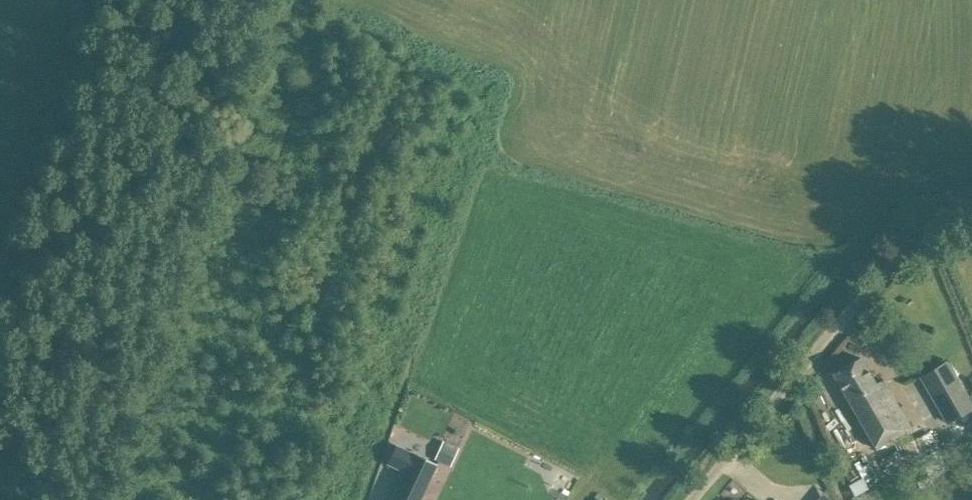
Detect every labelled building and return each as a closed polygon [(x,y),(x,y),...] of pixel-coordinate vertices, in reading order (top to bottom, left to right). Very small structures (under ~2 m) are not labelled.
[(833,373),(843,390),(876,448),(911,428),(883,380),(876,383),(860,357),(833,373)] [(932,393),(948,423),(971,409),(956,380),(932,393)] [(447,444),(439,459),(450,465),(458,449),(447,444)] [(391,499),(420,499),(437,464),(414,453),(396,445),(387,463),(405,471),(391,499)]
